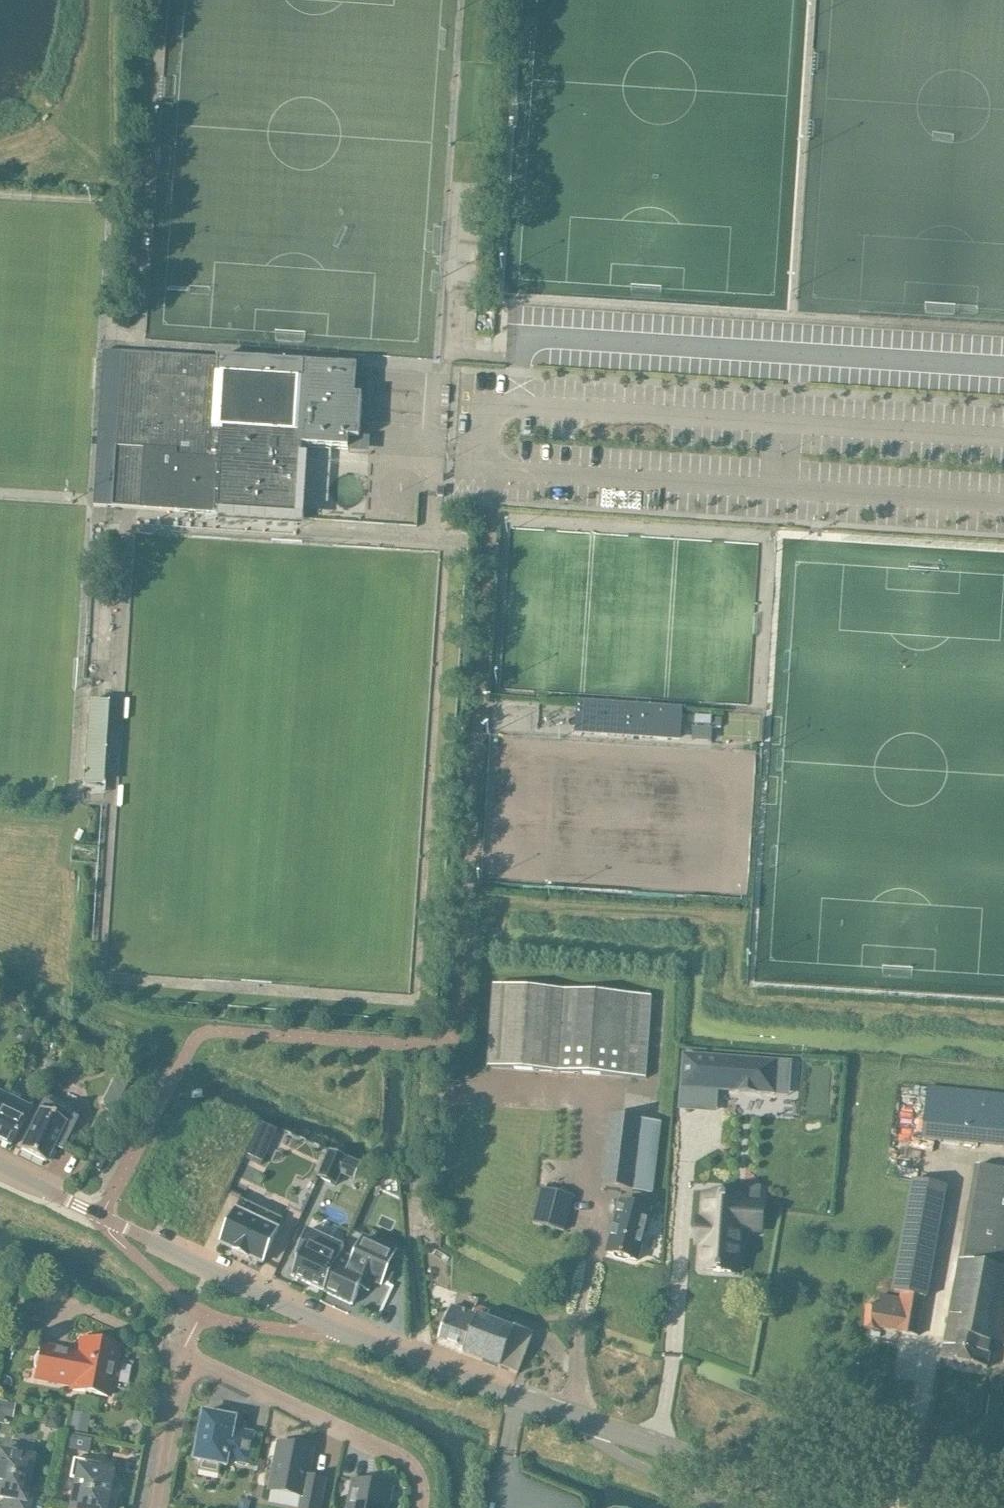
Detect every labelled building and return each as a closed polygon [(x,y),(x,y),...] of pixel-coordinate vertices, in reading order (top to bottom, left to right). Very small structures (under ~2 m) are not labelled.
[(350,437),(360,438),(362,398),(355,397),(358,362),(217,353),(217,358),(103,349),(98,434),(102,434),(102,446),(97,445),(93,507),(216,515),(216,514),(218,514),(218,515),(297,519),(297,518),(302,447),(348,450),(350,437)] [(97,703),(109,704),(109,696),(97,695),(97,703)] [(109,704),(97,703),(87,702),(82,788),(91,789),(103,790),(109,704)] [(681,709),(578,702),(576,731),(679,738),(681,709)] [(103,797),(103,790),(91,789),(91,797),(103,797)] [(559,1072),(565,991),(493,986),(487,1067),(559,1072)] [(650,997),(565,991),(559,1072),(645,1079),(650,997)] [(683,1056),(681,1087),(774,1094),(776,1062),(683,1056)] [(48,1059),(42,1072),(51,1076),(57,1063),(48,1059)] [(926,1088),(921,1140),(1003,1148),(1003,1095),(926,1088)] [(60,1149),(79,1111),(46,1095),(19,1150),(45,1163),(53,1146),(60,1149)] [(0,1109),(0,1143),(8,1147),(27,1108),(6,1098),(0,1109)] [(652,1194),(660,1122),(610,1116),(602,1188),(652,1194)] [(330,1152),(318,1178),(335,1185),(340,1174),(354,1179),(360,1164),(330,1152)] [(98,1172),(104,1162),(93,1157),(88,1167),(98,1172)] [(301,1157),(290,1178),(308,1187),(319,1166),(301,1157)] [(976,1167),(959,1260),(945,1334),(988,1342),(991,1322),(1003,1325),(1003,1172),(976,1167)] [(899,1333),(918,1336),(924,1298),(943,1192),(914,1183),(895,1294),(899,1294),(902,1295),(897,1319),(902,1320),(899,1333)] [(563,1232),(573,1196),(542,1188),(533,1223),(563,1232)] [(698,1221),(696,1245),(700,1245),(698,1270),(716,1272),(720,1272),(730,1272),(738,1273),(740,1248),(741,1230),(759,1231),(761,1203),(743,1202),(743,1199),(703,1196),(702,1221),(698,1221)] [(636,1261),(650,1210),(620,1202),(607,1254),(636,1261)] [(229,1209),(213,1241),(227,1248),(226,1249),(242,1257),(243,1256),(257,1263),(273,1231),(229,1209)] [(306,1230),(295,1255),(300,1258),(291,1277),(324,1292),(350,1240),(348,1239),(349,1236),(348,1235),(343,1247),(306,1230)] [(348,1239),(350,1240),(324,1292),(352,1305),(360,1288),(368,1292),(374,1281),(382,1284),(395,1255),(362,1240),(350,1235),(349,1236),(348,1239)] [(898,1333),(899,1333),(902,1320),(897,1319),(902,1295),(899,1294),(898,1298),(880,1296),(879,1305),(873,1305),(872,1307),(867,1306),(864,1328),(878,1330),(879,1328),(898,1331),(898,1333)] [(488,1312),(481,1309),(475,1307),(472,1314),(452,1307),(446,1322),(439,1341),(464,1350),(463,1354),(517,1374),(532,1335),(514,1328),(514,1330),(485,1319),(488,1312)] [(991,1322),(988,1342),(945,1334),(940,1360),(986,1369),(991,1344),(1002,1346),(1003,1340),(1003,1325),(991,1322)] [(105,1345),(106,1342),(102,1341),(99,1340),(96,1339),(93,1340),(92,1343),(81,1341),(79,1355),(40,1348),(35,1377),(73,1384),(72,1390),(106,1397),(110,1379),(112,1380),(115,1367),(112,1366),(116,1347),(105,1345)] [(233,1431),(235,1419),(204,1413),(201,1428),(198,1427),(196,1440),(198,1441),(195,1460),(202,1462),(200,1470),(218,1473),(219,1465),(226,1466),(227,1460),(247,1464),(252,1435),(233,1431)] [(72,1416),(70,1429),(85,1432),(88,1419),(72,1416)] [(48,1417),(45,1428),(57,1430),(59,1419),(48,1417)] [(324,1481),(307,1478),(313,1451),(278,1444),(269,1490),(303,1496),(301,1507),(319,1507),(324,1481)] [(15,1450),(6,1449),(0,1453),(0,1499),(9,1501),(8,1507),(28,1507),(31,1488),(26,1487),(31,1460),(20,1457),(15,1450)] [(110,1503),(104,1502),(110,1475),(98,1472),(100,1465),(72,1459),(69,1479),(74,1480),(69,1507),(109,1507),(110,1503)] [(392,1488),(353,1481),(347,1507),(388,1507),(392,1488)]
